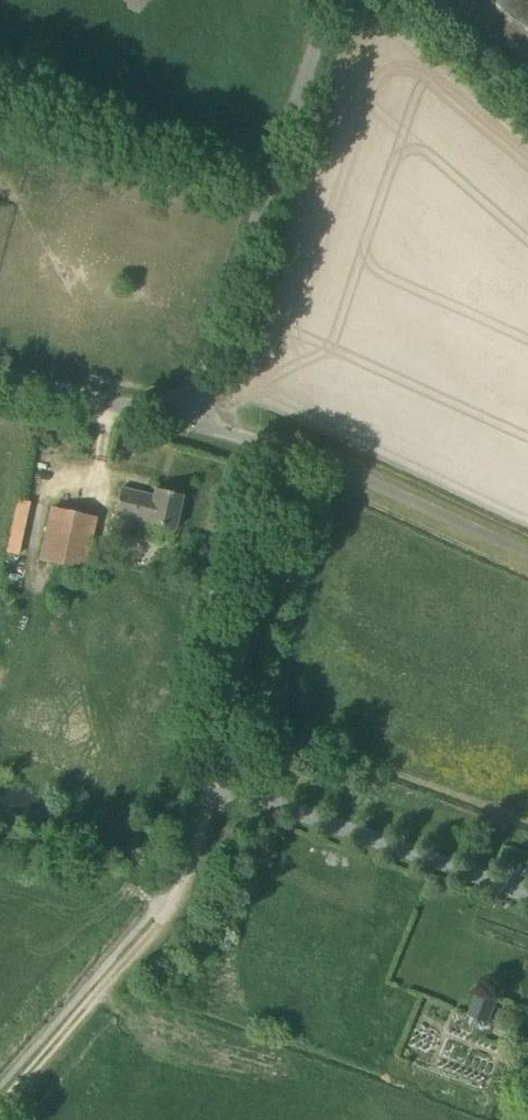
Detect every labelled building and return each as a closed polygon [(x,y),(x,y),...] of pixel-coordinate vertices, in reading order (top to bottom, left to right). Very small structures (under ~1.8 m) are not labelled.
[(527,63),(527,0),(447,0),(527,63)] [(115,513),(153,523),(175,528),(183,494),(156,487),(154,495),(121,487),(115,513)] [(5,550),(19,554),(35,500),(21,496),(5,550)] [(84,569),(96,516),(52,507),(40,559),(84,569)] [(487,1021),(497,997),(481,990),(471,1015),(487,1021)]
